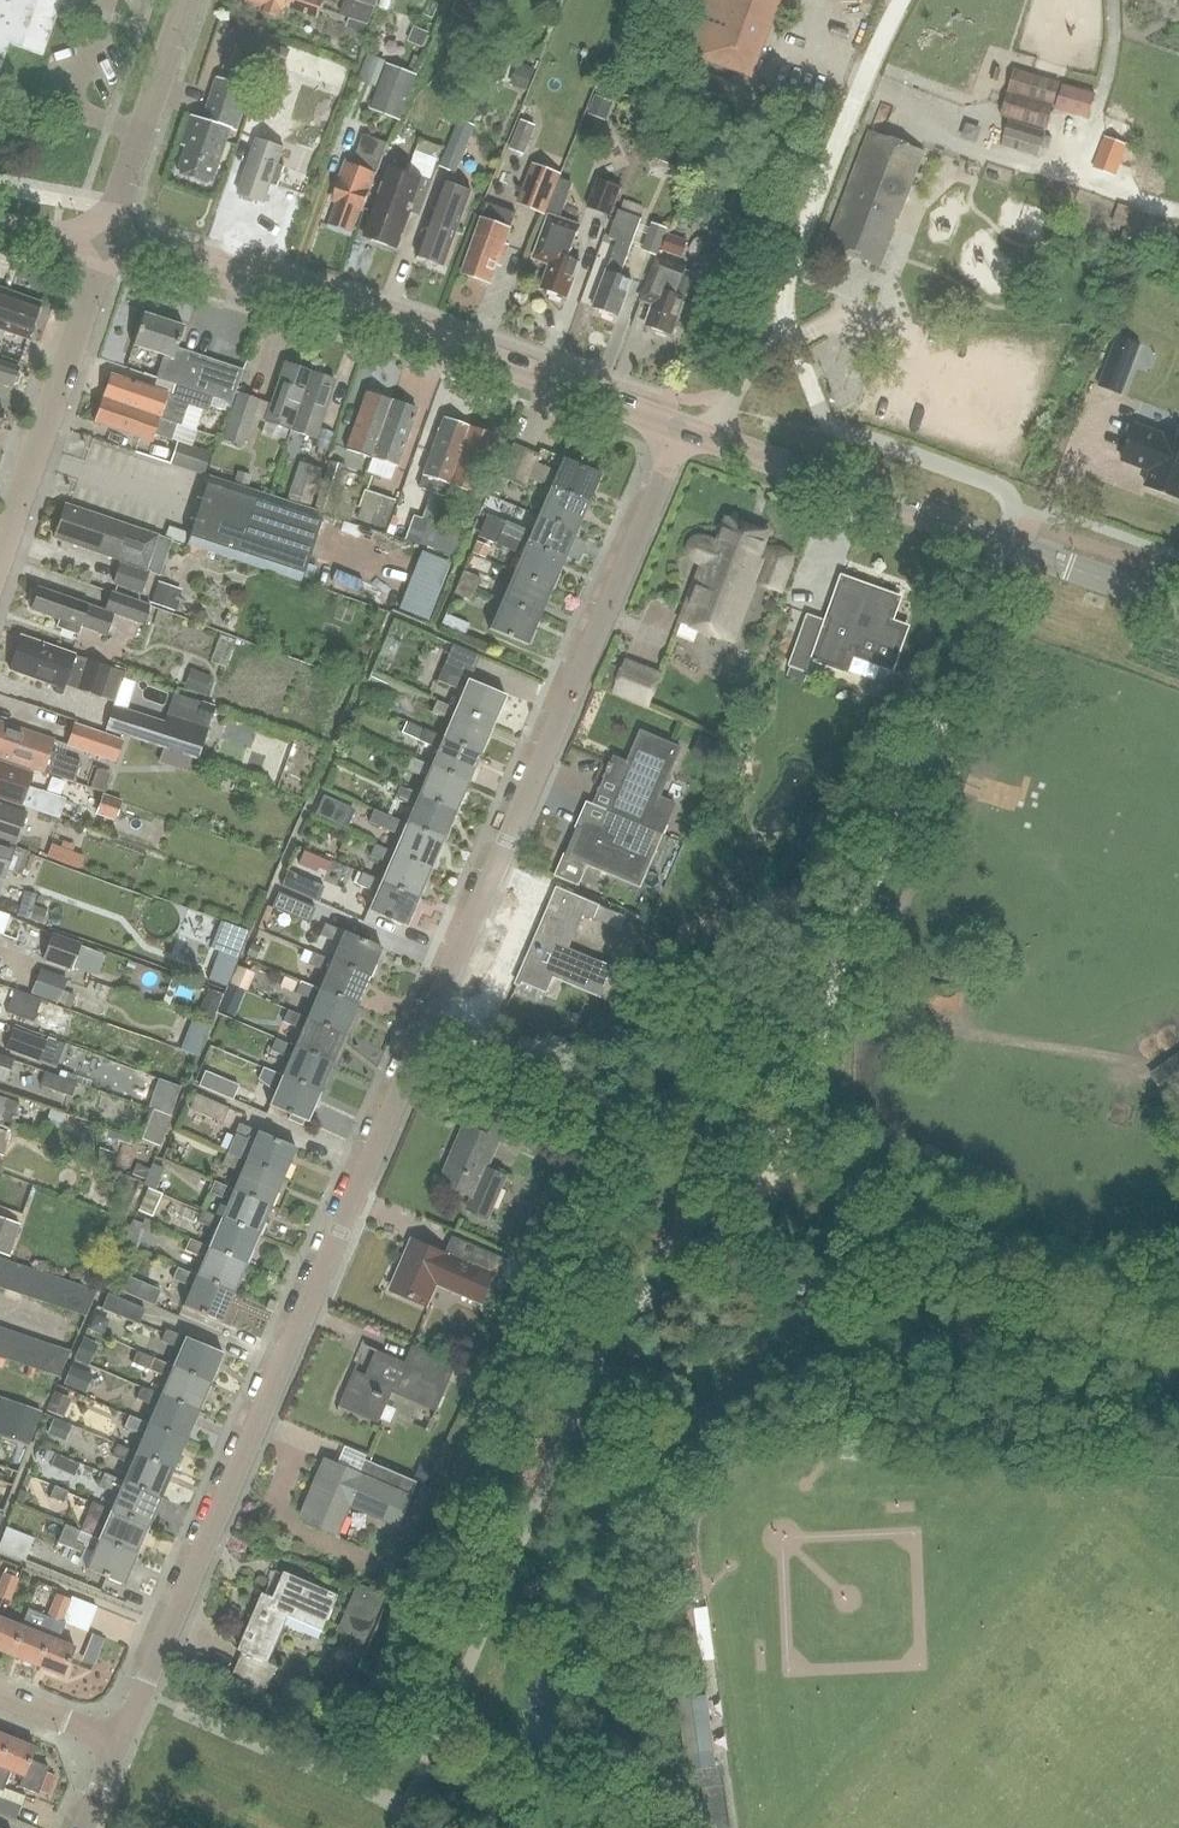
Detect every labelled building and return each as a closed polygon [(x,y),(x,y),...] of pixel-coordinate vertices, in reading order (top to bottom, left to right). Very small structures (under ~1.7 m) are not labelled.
[(9,44),(42,56),(62,0),(0,0),(0,70),(9,44)] [(326,2),(320,0),(249,0),(248,3),(264,9),(262,14),(284,21),(288,8),(320,19),(326,2)] [(374,8),(351,0),(343,0),(338,14),(350,19),(366,26),(374,8)] [(386,10),(389,0),(354,0),(386,10)] [(451,13),(472,22),(481,0),(457,0),(451,13)] [(686,52),(750,76),(778,0),(706,0),(686,52)] [(350,19),(347,26),(363,33),(366,26),(350,19)] [(414,29),(408,43),(422,49),(428,35),(414,29)] [(274,46),(270,59),(284,63),(288,50),(274,46)] [(421,74),(391,61),(373,105),(404,118),(421,74)] [(520,63),(510,85),(527,92),(536,70),(520,63)] [(1047,131),(1060,82),(1014,69),(1001,118),(1047,131)] [(288,79),(270,73),(258,111),(276,116),(288,79)] [(705,73),(701,86),(727,96),(732,83),(705,73)] [(253,91),(231,84),(220,80),(206,121),(195,117),(184,147),(189,149),(180,174),(214,186),(233,131),(239,133),(253,91)] [(1096,94),(1094,94),(1063,85),(1062,89),(1056,111),(1089,120),(1096,94)] [(595,96),(588,114),(607,122),(614,103),(595,96)] [(522,121),(510,150),(525,156),(537,127),(522,121)] [(1046,132),(1008,121),(1004,137),(1041,148),(1046,132)] [(883,267),(927,152),(871,131),(827,246),(883,267)] [(371,190),(388,144),(365,136),(354,166),(347,163),(334,201),(340,203),(332,227),(352,234),(360,209),(364,211),(372,191),(371,190)] [(1106,137),(1094,169),(1115,176),(1126,145),(1106,137)] [(443,168),(455,173),(468,144),(455,138),(443,168)] [(258,141),(240,195),(266,204),(273,185),(280,187),(287,169),(280,166),(285,152),(258,141)] [(664,144),(657,159),(674,167),(681,151),(664,144)] [(432,181),(440,159),(413,149),(407,165),(421,170),(418,177),(391,167),(366,237),(398,249),(411,212),(421,215),(433,182),(432,181)] [(561,174),(534,163),(518,203),(545,214),(561,174)] [(620,187),(598,179),(586,209),(608,217),(620,187)] [(446,267),(473,192),(445,182),(418,256),(430,261),(431,265),(438,267),(441,265),(446,267)] [(701,208),(706,197),(693,191),(688,201),(701,208)] [(488,203),(483,218),(512,229),(516,218),(517,214),(488,203)] [(1136,242),(1146,214),(1131,209),(1125,225),(1124,230),(1121,237),(1136,242)] [(619,243),(608,273),(620,278),(642,220),(620,212),(610,240),(619,243)] [(503,267),(510,247),(506,245),(512,229),(483,218),(477,235),(478,235),(464,274),(492,284),(499,265),(503,267)] [(568,299),(582,260),(570,256),(580,228),(552,218),(537,260),(552,265),(543,290),(568,299)] [(667,228),(654,223),(644,250),(657,255),(667,228)] [(734,232),(714,225),(709,243),(728,250),(734,232)] [(668,246),(685,253),(691,238),(674,231),(668,246)] [(642,302),(655,307),(648,327),(673,336),(686,297),(678,294),(687,268),(659,259),(642,302)] [(620,317),(633,282),(620,278),(608,273),(595,308),(620,317)] [(40,302),(0,287),(0,328),(26,338),(40,302)] [(233,405),(245,372),(178,350),(186,328),(146,315),(134,349),(165,359),(157,380),(176,386),(233,405)] [(1109,358),(1098,386),(1123,395),(1130,375),(1133,367),(1109,358)] [(10,386),(16,367),(0,361),(0,383),(10,386)] [(293,431),(312,375),(287,366),(268,423),(293,431)] [(317,439),(336,383),(312,375),(293,431),(317,439)] [(233,405),(176,386),(173,397),(168,395),(113,377),(105,400),(182,426),(196,431),(202,411),(209,413),(211,408),(229,414),(231,409),(233,405)] [(261,400),(241,393),(225,441),(245,447),(261,400)] [(372,460),(393,402),(368,394),(347,451),(372,460)] [(196,431),(182,426),(105,400),(97,424),(152,443),(154,436),(175,443),(191,448),(197,431),(196,431)] [(397,468),(418,411),(393,402),(372,460),(397,468)] [(1131,447),(1163,459),(1157,476),(1178,484),(1178,422),(1176,421),(1175,425),(1143,414),(1131,447)] [(447,486),(468,428),(445,419),(424,478),(447,486)] [(474,496),(495,437),(468,428),(447,486),(474,496)] [(529,449),(515,442),(499,478),(514,484),(529,449)] [(208,454),(191,448),(175,443),(168,464),(201,475),(208,454)] [(527,490),(532,481),(543,455),(529,449),(514,484),(527,490)] [(334,512),(349,464),(331,459),(316,507),(334,512)] [(590,505),(603,477),(564,460),(559,473),(539,464),(532,481),(552,489),(590,505)] [(323,469),(301,461),(288,496),(311,504),(323,469)] [(236,472),(232,484),(248,489),(251,477),(236,472)] [(187,545),(301,583),(323,515),(209,478),(187,545)] [(578,534),(590,505),(552,489),(539,517),(578,534)] [(366,509),(362,521),(390,529),(399,501),(368,490),(363,507),(366,509)] [(145,573),(156,538),(75,511),(73,516),(66,513),(58,533),(66,536),(64,542),(122,561),(114,584),(142,593),(149,574),(145,573)] [(578,534),(539,517),(532,534),(486,515),(481,526),(566,562),(578,534)] [(455,557),(464,532),(426,519),(418,545),(455,557)] [(720,544),(716,542),(705,537),(694,539),(692,541),(688,550),(689,556),(691,560),(695,563),(703,567),(701,571),(681,621),(732,642),(764,561),(757,558),(767,533),(730,519),(720,544)] [(343,522),(340,532),(353,536),(357,526),(343,522)] [(553,590),(566,562),(481,526),(476,537),(522,557),(515,574),(553,590)] [(476,542),(472,553),(485,559),(489,548),(476,542)] [(433,618),(450,558),(420,550),(404,609),(433,618)] [(474,590),(479,579),(464,573),(459,584),(474,590)] [(541,619),(553,590),(515,574),(502,602),(541,619)] [(900,649),(907,629),(892,624),(901,600),(842,578),(827,621),(808,614),(788,666),(810,674),(815,660),(848,672),(855,656),(862,636),(900,649)] [(185,589),(161,580),(154,602),(178,610),(185,589)] [(469,601),(474,590),(459,584),(455,595),(469,601)] [(111,594),(104,612),(39,589),(32,610),(61,620),(58,628),(80,636),(82,628),(108,637),(115,615),(144,625),(150,608),(111,594)] [(528,648),(541,619),(502,602),(490,631),(528,648)] [(473,622),(450,613),(445,625),(468,634),(473,622)] [(862,636),(855,656),(892,670),(900,649),(862,636)] [(124,673),(83,659),(77,657),(76,658),(28,642),(26,647),(21,645),(14,665),(20,667),(18,673),(65,689),(66,687),(114,703),(124,673)] [(496,723),(508,694),(472,679),(483,655),(455,643),(440,679),(460,688),(461,684),(468,688),(467,691),(460,708),(496,723)] [(655,704),(666,668),(628,656),(617,693),(655,704)] [(215,674),(194,666),(188,683),(208,691),(215,674)] [(107,728),(106,731),(163,749),(190,758),(198,760),(198,757),(215,707),(173,694),(165,722),(158,719),(126,709),(114,706),(107,728)] [(460,708),(442,700),(439,699),(434,711),(454,719),(447,736),(483,752),(496,723),(460,708)] [(483,752),(447,736),(433,730),(408,720),(403,731),(421,739),(442,747),(435,765),(471,781),(483,752)] [(56,742),(1,723),(0,726),(0,758),(45,773),(52,752),(56,742)] [(66,744),(100,756),(106,738),(72,726),(66,744)] [(607,778),(607,779),(618,784),(619,784),(614,795),(624,800),(617,815),(655,831),(663,834),(675,805),(661,799),(681,749),(677,747),(642,733),(629,764),(628,764),(616,759),(615,758),(614,761),(611,760),(606,771),(609,772),(607,778)] [(52,752),(45,773),(74,783),(81,762),(52,752)] [(471,781),(435,765),(414,756),(409,768),(430,777),(422,794),(458,810),(471,781)] [(23,805),(59,818),(65,801),(29,789),(34,776),(0,765),(0,797),(23,805)] [(458,810),(422,794),(401,786),(396,797),(417,806),(410,823),(446,838),(458,810)] [(124,803),(104,796),(99,810),(120,817),(124,803)] [(28,815),(0,805),(0,839),(17,846),(28,815)] [(446,838),(410,823),(375,809),(370,821),(404,835),(397,853),(433,868),(446,838)] [(650,843),(655,831),(617,815),(612,828),(582,815),(565,855),(569,857),(571,851),(587,858),(586,862),(639,885),(656,846),(650,843)] [(54,843),(49,857),(82,869),(87,856),(75,851),(77,847),(65,842),(63,847),(54,843)] [(9,872),(22,876),(29,854),(0,844),(0,878),(6,880),(9,872)] [(433,868),(397,853),(376,844),(372,854),(393,863),(385,881),(421,896),(433,868)] [(326,886),(289,870),(282,885),(320,901),(326,886)] [(385,881),(380,879),(364,872),(359,883),(380,892),(372,911),(408,927),(421,896),(385,881)] [(627,973),(610,966),(565,946),(578,914),(617,931),(623,916),(559,888),(520,979),(547,990),(555,973),(616,999),(627,973)] [(38,895),(26,891),(18,915),(44,924),(48,911),(34,907),(38,895)] [(318,907),(281,891),(274,906),(312,922),(318,907)] [(0,914),(0,936),(3,937),(10,917),(0,914)] [(220,921),(210,948),(219,951),(236,958),(246,931),(220,921)] [(336,962),(372,977),(385,948),(327,924),(322,936),(343,945),(336,962)] [(55,933),(46,960),(74,970),(84,943),(55,933)] [(252,944),(246,955),(256,960),(261,948),(252,944)] [(219,951),(207,979),(226,987),(237,959),(236,958),(219,951)] [(372,977),(336,962),(315,953),(310,964),(331,973),(323,991),(359,1006),(372,977)] [(64,991),(69,979),(42,969),(32,994),(80,1011),(84,998),(64,991)] [(301,985),(293,981),(289,990),(298,993),(301,985)] [(359,1006),(323,991),(303,982),(301,985),(298,993),(318,1002),(311,1019),(347,1034),(359,1006)] [(228,985),(224,994),(241,1001),(244,992),(228,985)] [(78,1014),(16,991),(8,1012),(70,1035),(78,1014)] [(347,1034),(311,1019),(290,1010),(285,1023),(306,1031),(298,1048),(334,1063),(347,1034)] [(15,1029),(7,1049),(40,1062),(48,1042),(15,1029)] [(334,1063),(298,1048),(287,1043),(278,1039),(273,1051),(294,1060),(286,1077),(322,1093),(334,1063)] [(7,1084),(13,1063),(0,1058),(0,1081),(7,1084)] [(1149,1075),(1167,1098),(1178,1089),(1178,1072),(1170,1059),(1166,1062),(1157,1069),(1149,1075)] [(322,1093),(286,1077),(265,1068),(260,1080),(281,1089),(273,1107),(292,1115),(290,1120),(303,1125),(305,1121),(309,1122),(322,1093)] [(237,1085),(203,1070),(196,1085),(230,1099),(237,1085)] [(73,1097),(77,1085),(46,1074),(42,1086),(73,1097)] [(157,1080),(152,1094),(176,1103),(181,1089),(157,1080)] [(227,1107),(194,1092),(188,1107),(221,1121),(227,1107)] [(0,1097),(0,1127),(11,1131),(20,1105),(0,1097)] [(51,1109),(47,1118),(61,1123),(64,1114),(51,1109)] [(441,1185),(473,1198),(467,1210),(490,1220),(508,1178),(488,1169),(500,1141),(505,1143),(512,1126),(483,1113),(475,1131),(466,1126),(441,1185)] [(229,1153),(242,1159),(285,1177),(298,1148),(241,1124),(236,1136),(229,1153)] [(104,1128),(101,1135),(128,1145),(131,1138),(104,1128)] [(0,1131),(0,1155),(4,1157),(11,1135),(0,1131)] [(99,1148),(95,1160),(110,1165),(114,1154),(99,1148)] [(285,1177),(242,1159),(229,1153),(224,1165),(244,1174),(237,1191),(273,1206),(285,1177)] [(152,1164),(143,1185),(155,1190),(163,1169),(152,1164)] [(237,1191),(235,1189),(216,1181),(211,1194),(232,1203),(224,1220),(260,1236),(273,1206),(237,1191)] [(148,1188),(138,1211),(152,1217),(162,1194),(148,1188)] [(260,1236),(224,1220),(203,1211),(198,1223),(219,1232),(212,1249),(248,1264),(260,1236)] [(0,1217),(0,1252),(11,1256),(22,1225),(0,1217)] [(133,1220),(126,1237),(137,1242),(145,1225),(133,1220)] [(412,1240),(391,1289),(415,1300),(428,1305),(437,1283),(439,1284),(481,1302),(494,1272),(502,1276),(508,1260),(466,1242),(452,1236),(444,1254),(412,1240)] [(248,1264),(212,1249),(191,1240),(186,1251),(207,1260),(200,1277),(236,1293),(248,1264)] [(502,1276),(501,1277),(521,1285),(530,1265),(510,1256),(508,1260),(502,1276)] [(0,1274),(0,1289),(9,1292),(17,1265),(4,1261),(0,1274)] [(17,1265),(9,1292),(22,1296),(31,1270),(17,1265)] [(236,1293),(200,1277),(179,1268),(173,1280),(194,1289),(186,1307),(223,1323),(236,1293)] [(31,1270),(22,1296),(35,1301),(44,1274),(31,1270)] [(44,1274),(35,1301),(48,1305),(57,1278),(44,1274)] [(57,1278),(48,1305),(61,1309),(70,1283),(57,1278)] [(165,1292),(132,1278),(125,1293),(158,1307),(165,1292)] [(70,1283),(61,1309),(74,1314),(83,1287),(70,1283)] [(83,1287),(74,1314),(86,1318),(97,1292),(83,1287)] [(146,1310),(109,1294),(103,1309),(140,1325),(146,1310)] [(100,1316),(94,1330),(108,1336),(114,1322),(100,1316)] [(17,1334),(4,1329),(0,1341),(0,1359),(5,1360),(8,1362),(17,1334)] [(175,1367),(212,1383),(225,1354),(168,1329),(163,1341),(183,1350),(175,1367)] [(31,1338),(17,1334),(8,1362),(22,1366),(31,1338)] [(45,1343),(31,1338),(22,1366),(35,1371),(45,1343)] [(58,1348),(45,1343),(35,1371),(49,1375),(58,1348)] [(437,1409),(457,1364),(411,1344),(403,1362),(376,1350),(365,1375),(353,1370),(339,1402),(377,1419),(391,1388),(437,1409)] [(71,1352),(58,1348),(49,1375),(60,1379),(71,1352)] [(212,1383),(175,1367),(155,1358),(150,1370),(171,1379),(163,1396),(200,1412),(212,1383)] [(71,1366),(63,1385),(79,1391),(86,1372),(71,1366)] [(200,1412),(163,1396),(143,1387),(138,1399),(158,1408),(151,1425),(188,1440),(200,1412)] [(63,1419),(71,1400),(54,1393),(46,1412),(63,1419)] [(32,1442),(43,1409),(1,1395),(0,1398),(0,1432),(32,1442)] [(188,1440),(151,1425),(131,1416),(126,1427),(146,1436),(139,1454),(175,1470),(188,1440)] [(53,1420),(47,1434),(59,1439),(65,1425),(53,1420)] [(175,1470),(139,1454),(118,1445),(113,1456),(134,1465),(126,1483),(163,1499),(175,1470)] [(316,1483),(301,1517),(338,1533),(350,1506),(352,1500),(380,1513),(378,1518),(397,1526),(416,1483),(364,1460),(358,1475),(336,1466),(334,1465),(324,1487),(316,1483)] [(419,1462),(414,1477),(430,1483),(436,1468),(419,1462)] [(163,1499),(126,1483),(91,1468),(86,1479),(121,1494),(114,1511),(151,1527),(163,1499)] [(26,1475),(22,1486),(27,1487),(31,1477),(26,1475)] [(423,1516),(434,1490),(424,1486),(413,1512),(423,1516)] [(20,1490),(16,1501),(23,1504),(27,1493),(20,1490)] [(102,1540),(139,1556),(151,1527),(114,1511),(94,1502),(89,1514),(109,1523),(102,1540)] [(77,1543),(82,1531),(67,1525),(59,1543),(82,1553),(85,1547),(77,1543)] [(139,1556),(102,1540),(82,1531),(77,1543),(85,1547),(82,1553),(77,1564),(126,1586),(139,1556)] [(36,1543),(9,1532),(2,1550),(29,1561),(36,1543)] [(263,1592),(237,1649),(241,1651),(227,1684),(262,1699),(277,1665),(269,1662),(289,1615),(324,1630),(339,1594),(285,1570),(273,1596),(263,1592)] [(4,1574),(0,1584),(0,1585),(15,1591),(19,1580),(4,1574)] [(361,1583),(348,1614),(376,1626),(389,1595),(361,1583)] [(11,1601),(15,1591),(0,1585),(0,1597),(11,1601)] [(68,1613),(72,1601),(68,1599),(68,1598),(56,1594),(52,1606),(68,1613)] [(68,1598),(68,1599),(72,1601),(68,1613),(52,1606),(47,1617),(55,1620),(48,1637),(49,1638),(38,1667),(65,1678),(77,1649),(60,1642),(66,1624),(87,1632),(98,1606),(69,1595),(68,1598)] [(22,1627),(0,1618),(0,1652),(10,1656),(22,1627)] [(49,1638),(48,1637),(22,1627),(10,1656),(38,1667),(49,1638)] [(701,1769),(716,1767),(707,1695),(697,1697),(679,1699),(688,1770),(701,1769)] [(11,1738),(0,1734),(0,1766),(11,1738)] [(4,1789),(5,1785),(10,1773),(22,1778),(18,1787),(38,1794),(39,1791),(46,1773),(48,1767),(30,1761),(35,1748),(11,1738),(0,1766),(0,1788),(3,1789),(4,1789)] [(46,1773),(39,1791),(48,1794),(55,1776),(46,1773)] [(21,1806),(0,1798),(0,1816),(15,1821),(21,1806)]
